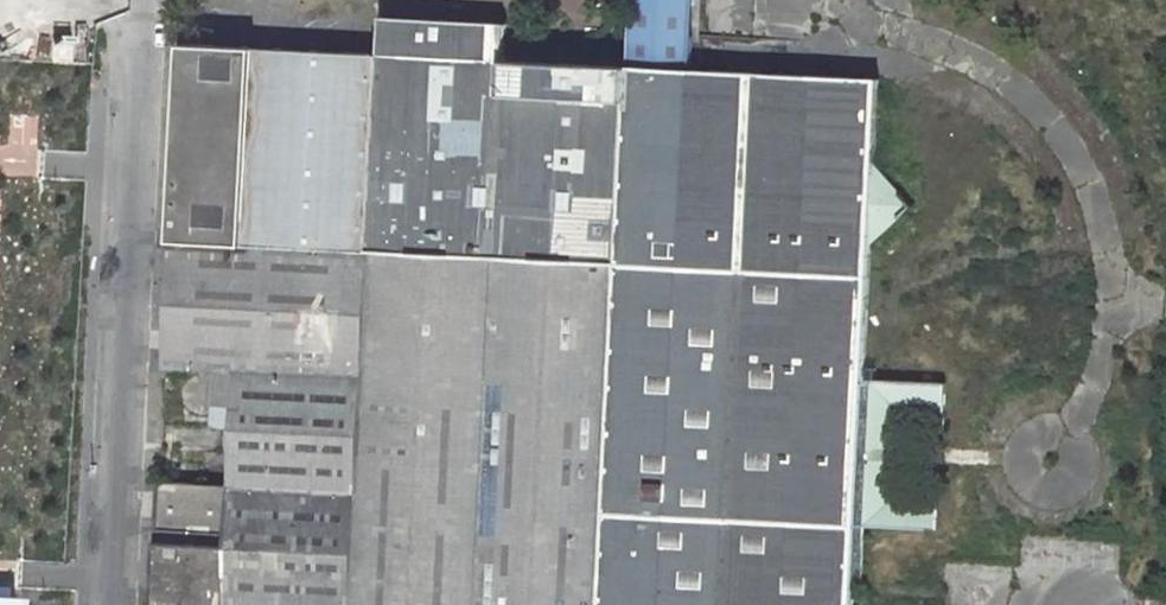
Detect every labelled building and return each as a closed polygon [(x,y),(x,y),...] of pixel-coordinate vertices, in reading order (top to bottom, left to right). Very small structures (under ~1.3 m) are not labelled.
[(606,604),(858,604),(859,589),(866,589),(870,530),(943,535),(945,498),(904,496),(909,420),(949,423),(950,386),(878,383),(879,373),(869,372),(875,249),(907,218),(907,198),(879,168),(883,84),(694,74),(698,0),(639,0),(635,71),(633,70),(624,262),(622,262),(606,604)] [(390,56),(189,48),(177,242),(377,251),(622,262),(624,262),(633,70),(514,65),(516,26),(391,19),(390,56)] [(222,370),(220,406),(239,407),(235,486),(164,483),(164,487),(363,496),(377,251),(177,242),(171,367),(222,370)] [(622,262),(377,251),(363,496),(357,604),(606,604),(622,262)] [(363,496),(164,487),(157,604),(357,604),(363,496)] [(0,585),(0,604),(16,604),(16,586),(0,585)]
